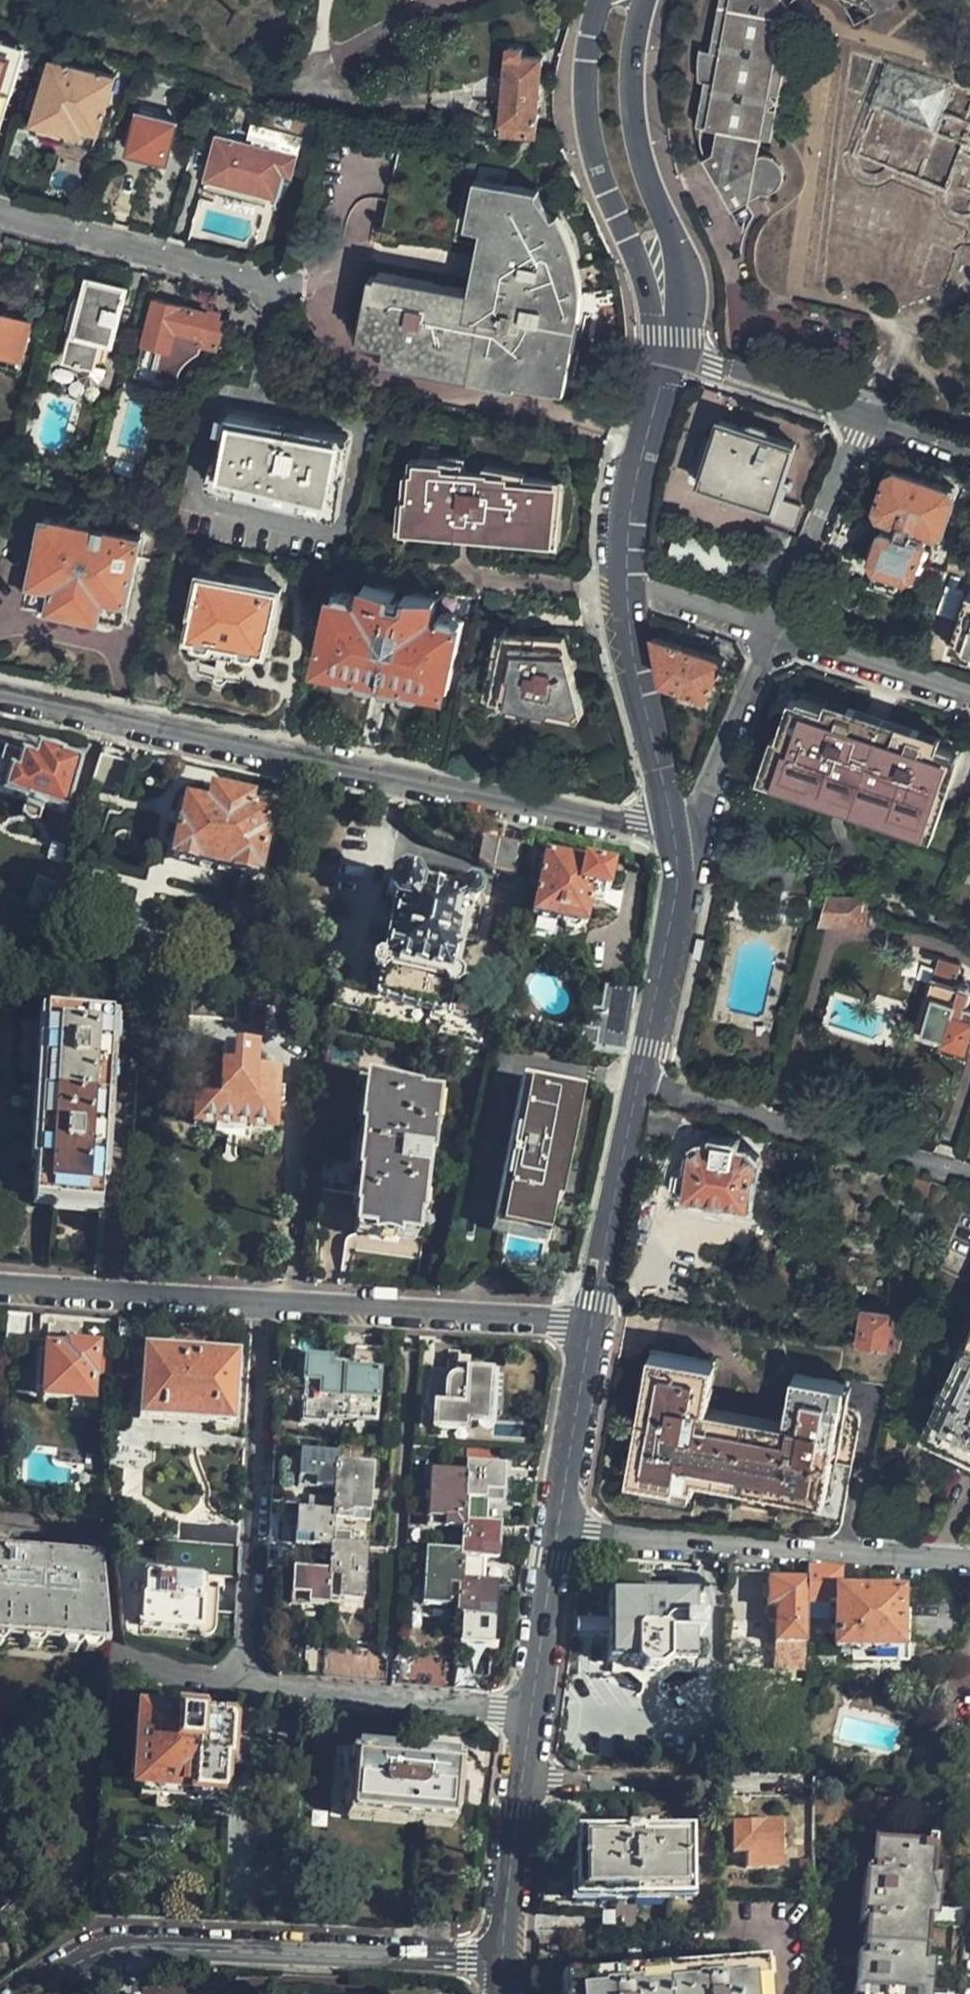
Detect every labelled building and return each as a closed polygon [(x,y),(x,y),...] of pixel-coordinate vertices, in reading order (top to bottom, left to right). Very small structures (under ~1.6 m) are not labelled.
[(809,21),(818,8),(824,0),(719,0),(710,56),(701,56),(697,72),(699,89),(703,91),(696,136),(703,138),(700,157),(741,215),(774,204),(780,207),(786,209),(790,209),(798,206),(802,200),(801,192),(797,187),(792,184),(785,184),(788,168),(798,169),(818,50),(810,48),(812,35),(809,21)] [(905,23),(937,0),(860,0),(905,23)] [(22,51),(0,44),(0,124),(22,51)] [(538,138),(544,58),(507,54),(501,136),(538,138)] [(102,125),(114,82),(79,71),(52,63),(50,68),(38,112),(31,134),(60,143),(93,153),(102,125)] [(933,160),(953,80),(887,63),(867,140),(903,149),(907,136),(923,140),(919,156),(933,160)] [(170,154),(178,125),(153,117),(143,115),(140,115),(133,138),(129,151),(168,163),(170,154)] [(288,164),(295,136),(253,123),(247,143),(220,136),(212,164),(205,189),(233,196),(270,207),(277,183),(283,184),(288,164)] [(573,321),(575,304),(575,291),(574,278),(565,246),(553,220),(540,198),(540,190),(507,182),(505,187),(398,166),(386,224),(486,244),(477,289),(377,269),(366,323),(375,325),(374,332),(385,335),(383,349),(399,352),(398,359),(557,390),(573,321)] [(125,290),(89,280),(86,292),(80,313),(71,310),(65,331),(75,334),(68,359),(81,363),(95,366),(101,340),(111,343),(125,290)] [(76,290),(71,310),(80,313),(86,292),(76,290)] [(209,314),(155,300),(135,378),(158,383),(159,377),(177,383),(179,375),(185,365),(193,357),(199,353),(201,346),(218,351),(225,323),(219,321),(208,319),(209,314)] [(209,314),(208,319),(219,321),(221,314),(209,311),(209,314)] [(28,321),(1,313),(0,315),(0,357),(17,361),(23,341),(28,321)] [(102,379),(104,369),(95,366),(81,363),(79,373),(84,381),(94,384),(102,379)] [(159,377),(158,383),(176,388),(177,383),(159,377)] [(333,508),(346,436),(228,413),(215,478),(231,481),(232,484),(253,488),(253,490),(283,495),(284,496),(311,502),(312,504),(333,508)] [(773,507),(793,444),(720,419),(714,440),(704,437),(693,469),(704,472),(700,483),(773,507)] [(551,536),(559,479),(528,475),(528,470),(488,463),(486,471),(467,468),(467,460),(424,456),(421,469),(419,471),(416,497),(413,498),(411,521),(551,536)] [(941,530),(953,495),(949,488),(927,480),(929,474),(898,464),(886,476),(874,507),(879,515),(886,518),(871,557),(876,567),(870,585),(898,596),(905,576),(915,571),(925,538),(924,532),(927,532),(931,534),(941,530)] [(162,491),(159,505),(171,509),(174,493),(162,491)] [(163,561),(173,531),(135,521),(132,532),(140,535),(139,541),(113,534),(117,517),(101,512),(97,530),(44,519),(34,561),(27,591),(26,598),(49,604),(49,608),(96,618),(98,614),(122,619),(137,553),(163,561)] [(223,644),(239,648),(260,653),(265,629),(270,630),(279,591),(221,577),(202,572),(192,610),(197,612),(192,632),(193,636),(223,644)] [(463,617),(471,619),(475,601),(477,593),(412,592),(368,581),(364,598),(336,591),(319,663),(446,690),(463,617)] [(969,593),(950,645),(969,653),(969,594),(969,593)] [(576,681),(569,657),(564,638),(557,637),(547,636),(513,632),(497,630),(497,632),(493,650),(485,687),(507,692),(505,701),(520,704),(550,711),(553,702),(574,707),(581,701),(576,681)] [(655,635),(664,681),(708,697),(723,658),(655,635)] [(236,660),(239,648),(223,644),(219,656),(222,657),(234,660),(236,660)] [(231,671),(234,660),(222,657),(219,667),(231,671)] [(930,819),(953,747),(800,698),(788,737),(783,735),(773,768),(930,819)] [(72,762),(56,757),(56,755),(34,749),(30,762),(0,754),(0,797),(27,804),(59,812),(62,802),(68,780),(72,762)] [(121,762),(95,757),(87,786),(113,792),(121,762)] [(264,813),(243,809),(245,800),(208,793),(205,808),(181,804),(174,836),(169,858),(186,862),(252,876),(255,863),(262,834),(259,833),(264,813)] [(520,876),(523,861),(513,858),(516,844),(498,840),(498,831),(480,827),(476,844),(474,854),(473,860),(490,870),(508,874),(520,876)] [(604,902),(607,888),(610,869),(610,865),(586,860),(580,860),(579,862),(554,857),(542,855),(535,887),(530,914),(542,917),(557,920),(583,925),(585,910),(587,900),(604,902)] [(370,1000),(328,991),(327,1015),(487,1049),(491,1027),(443,1016),(460,936),(470,938),(475,913),(469,909),(473,904),(474,895),(470,889),(463,887),(455,891),(453,894),(415,886),(408,876),(405,875),(396,873),(389,877),(384,879),(381,893),(390,906),(370,1000)] [(26,906),(51,916),(60,882),(44,877),(43,881),(35,879),(26,906)] [(866,893),(867,892),(828,891),(820,919),(864,920),(866,900),(866,893)] [(938,960),(933,978),(955,984),(960,967),(938,960)] [(227,1014),(228,991),(228,985),(217,983),(186,977),(184,1004),(184,1018),(226,1019),(227,1014)] [(933,978),(917,1030),(923,1031),(921,1036),(936,1041),(938,1036),(965,1044),(969,1028),(969,987),(969,983),(962,982),(958,985),(955,984),(933,978)] [(97,1211),(108,1016),(97,1015),(12,1010),(2,1204),(97,1211)] [(962,1054),(965,1044),(938,1036),(936,1041),(935,1045),(962,1054)] [(195,1070),(193,1128),(269,1130),(269,1105),(281,1105),(281,1089),(270,1089),(270,1072),(249,1072),(250,1051),(229,1051),(228,1071),(216,1071),(216,1067),(215,1064),(203,1064),(201,1066),(201,1071),(195,1070)] [(319,1142),(317,1189),(355,1194),(354,1207),(359,1207),(357,1230),(414,1238),(417,1214),(421,1215),(427,1156),(430,1155),(433,1128),(435,1127),(437,1098),(416,1095),(415,1089),(366,1081),(360,1117),(363,1119),(360,1147),(319,1142)] [(746,1204),(754,1164),(747,1153),(736,1151),(737,1142),(716,1139),(714,1147),(700,1145),(692,1153),(689,1172),(684,1171),(677,1176),(676,1187),(680,1192),(681,1192),(686,1194),(686,1195),(746,1204)] [(560,1181),(555,1203),(560,1204),(565,1182),(560,1181)] [(527,1228),(494,1221),(492,1230),(547,1241),(550,1229),(527,1224),(527,1228)] [(969,1476),(969,1282),(930,1368),(901,1431),(961,1462),(958,1469),(969,1476)] [(864,1342),(896,1348),(902,1321),(889,1320),(889,1314),(869,1312),(864,1342)] [(29,1316),(4,1315),(2,1350),(27,1351),(29,1316)] [(86,1399),(86,1379),(89,1379),(89,1350),(61,1350),(57,1350),(41,1350),(41,1354),(33,1354),(32,1393),(38,1393),(38,1398),(86,1399)] [(836,1514),(853,1445),(859,1421),(859,1415),(857,1410),(842,1403),(847,1378),(839,1377),(837,1381),(794,1372),(785,1427),(702,1410),(712,1362),(658,1351),(626,1474),(690,1486),(688,1495),(836,1514)] [(229,1426),(232,1359),(140,1353),(136,1420),(229,1426)] [(105,1356),(94,1356),(93,1375),(105,1375),(105,1356)] [(373,1425),(376,1367),(303,1363),(300,1426),(330,1427),(331,1423),(373,1425)] [(492,1397),(493,1375),(430,1372),(428,1408),(435,1409),(434,1431),(464,1432),(465,1424),(485,1425),(486,1397),(492,1397)] [(331,1492),(331,1508),(330,1517),(310,1516),(296,1516),(294,1547),(328,1549),(326,1577),(291,1574),(289,1607),(324,1609),(326,1582),(338,1582),(337,1603),(361,1604),(364,1552),(345,1550),(346,1538),(329,1537),(330,1524),(365,1526),(368,1471),(334,1469),(334,1460),(298,1457),(297,1490),(331,1492)] [(460,1529),(458,1558),(490,1560),(492,1527),(461,1525),(462,1500),(497,1502),(499,1470),(464,1468),(464,1475),(428,1474),(425,1527),(460,1529)] [(88,1475),(87,1488),(99,1489),(101,1476),(88,1475)] [(99,1489),(87,1488),(86,1496),(89,1497),(89,1505),(98,1506),(99,1489)] [(330,1517),(331,1508),(311,1506),(310,1516),(330,1517)] [(237,1550),(238,1529),(174,1524),(173,1546),(197,1548),(237,1550)] [(237,1550),(197,1548),(196,1579),(235,1581),(237,1550)] [(456,1584),(458,1558),(423,1555),(420,1607),(443,1608),(445,1588),(455,1588),(454,1616),(490,1618),(492,1586),(456,1584)] [(104,1647),(99,1606),(96,1562),(0,1557),(0,1644),(100,1650),(99,1648),(104,1647)] [(837,1572),(804,1570),(804,1578),(804,1601),(836,1603),(835,1647),(896,1648),(898,1594),(836,1592),(837,1572)] [(197,1646),(231,1648),(233,1616),(213,1614),(213,1590),(160,1587),(160,1577),(142,1576),(140,1607),(137,1606),(135,1634),(191,1637),(193,1642),(195,1644),(197,1646)] [(804,1601),(804,1580),(766,1580),(766,1608),(767,1608),(766,1620),(774,1621),(773,1668),(803,1669),(804,1658),(803,1655),(804,1601)] [(639,1595),(607,1595),(606,1620),(606,1636),(606,1662),(611,1662),(633,1662),(633,1666),(642,1675),(657,1675),(666,1665),(666,1662),(688,1662),(693,1663),(693,1636),(699,1636),(700,1635),(700,1623),(699,1621),(693,1621),(693,1595),(660,1595),(661,1592),(639,1592),(639,1595)] [(606,1636),(606,1620),(574,1620),(574,1636),(606,1636)] [(305,1646),(302,1678),(382,1685),(384,1659),(376,1652),(305,1646)] [(388,1685),(470,1693),(471,1660),(396,1653),(391,1657),(388,1685)] [(633,1662),(611,1662),(611,1673),(627,1673),(642,1688),(642,1702),(657,1702),(657,1688),(673,1672),(688,1673),(688,1662),(666,1662),(666,1665),(657,1675),(642,1675),(633,1666),(633,1662)] [(188,1795),(218,1797),(220,1762),(225,1763),(229,1721),(216,1720),(217,1710),(196,1709),(196,1711),(174,1709),(173,1717),(139,1715),(134,1784),(188,1790),(188,1795)] [(450,1879),(460,1765),(350,1753),(350,1747),(330,1745),(330,1759),(312,1757),(307,1808),(303,1863),(374,1872),(375,1876),(382,1877),(382,1873),(450,1879)] [(779,1822),(719,1823),(719,1839),(731,1839),(731,1853),(744,1853),(744,1868),(779,1867),(779,1822)] [(689,1895),(689,1834),(640,1834),(640,1826),(619,1825),(619,1834),(574,1835),(573,1894),(595,1895),(595,1900),(668,1900),(668,1895),(689,1895)] [(924,1903),(929,1844),(874,1840),(873,1851),(865,1851),(860,1903),(869,1904),(864,1952),(856,1952),(852,1993),(918,1993),(924,1903)] [(757,1993),(756,1970),(723,1972),(722,1970),(694,1971),(693,1974),(632,1977),(631,1976),(601,1976),(601,1979),(566,1981),(567,1993),(757,1993)]
